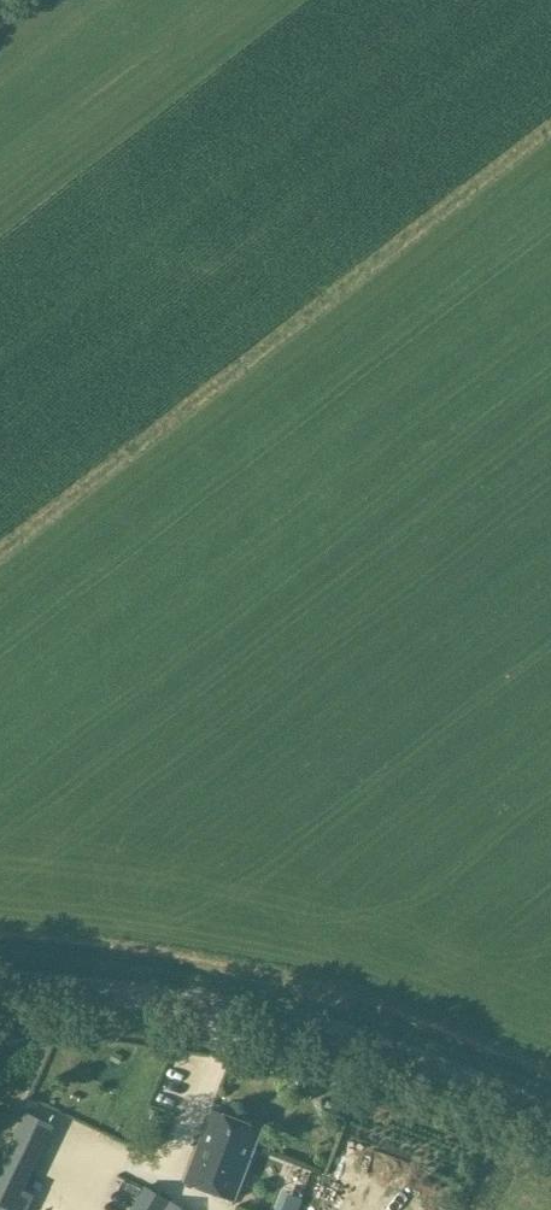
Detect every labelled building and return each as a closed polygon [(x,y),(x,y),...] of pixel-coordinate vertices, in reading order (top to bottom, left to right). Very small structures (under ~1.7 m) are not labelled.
[(32,1190),(60,1122),(27,1109),(0,1175),(0,1203),(18,1209),(34,1209),(40,1193),(32,1190)] [(235,1201),(263,1129),(212,1109),(185,1182),(235,1201)] [(129,1209),(162,1209),(167,1201),(142,1186),(129,1209)] [(278,1209),(303,1209),(307,1196),(286,1188),(278,1209)]
